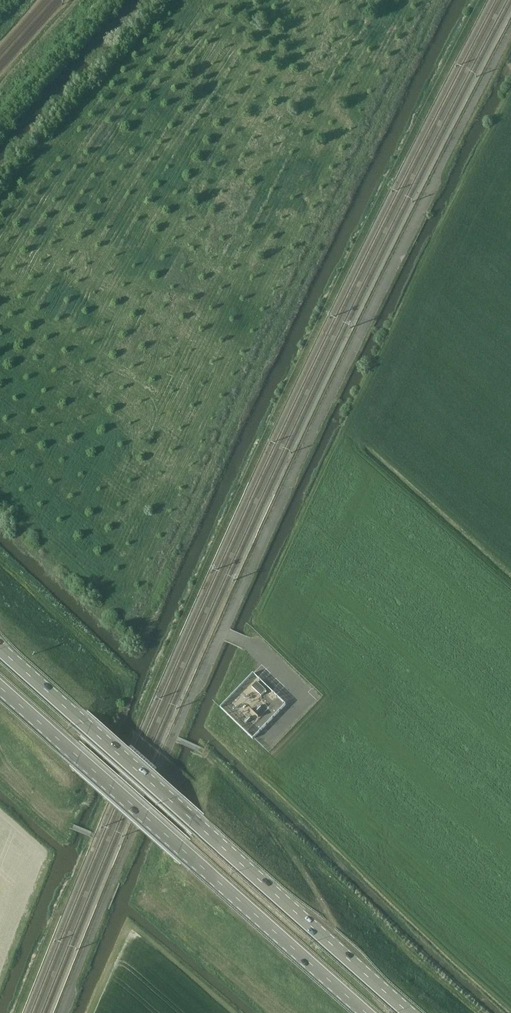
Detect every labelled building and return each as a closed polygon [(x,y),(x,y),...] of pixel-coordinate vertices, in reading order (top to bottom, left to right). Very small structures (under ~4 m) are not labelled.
[(286,705),(253,673),(220,708),(252,740),(286,705)]
